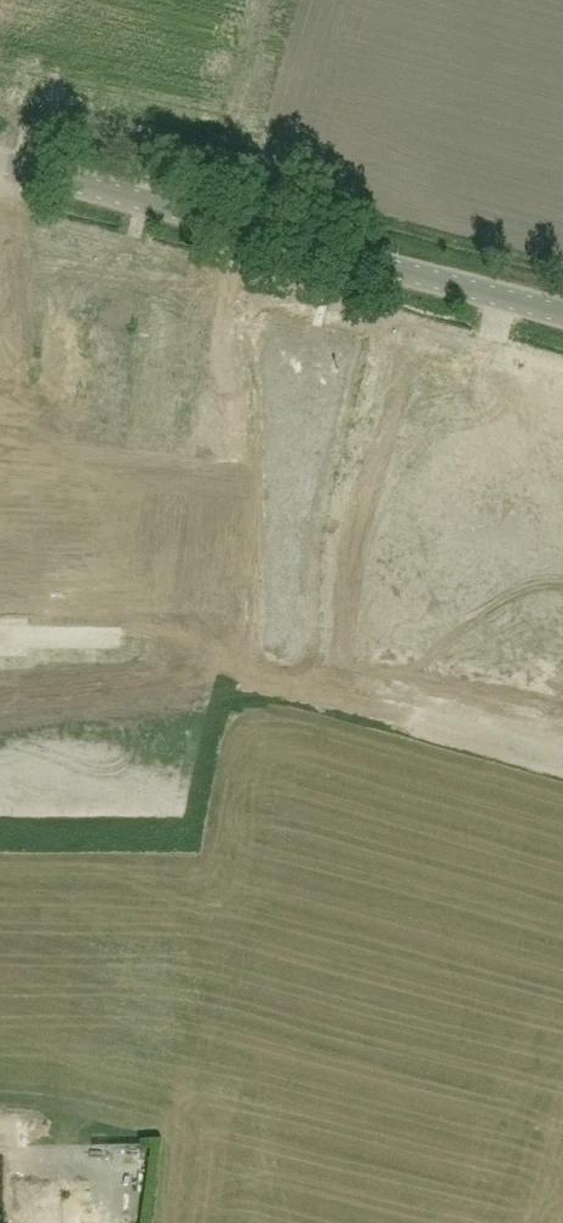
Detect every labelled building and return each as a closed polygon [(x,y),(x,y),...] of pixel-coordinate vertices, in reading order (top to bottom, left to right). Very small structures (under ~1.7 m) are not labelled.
[(21,1222),(69,1222),(68,1184),(21,1185),(21,1222)]
